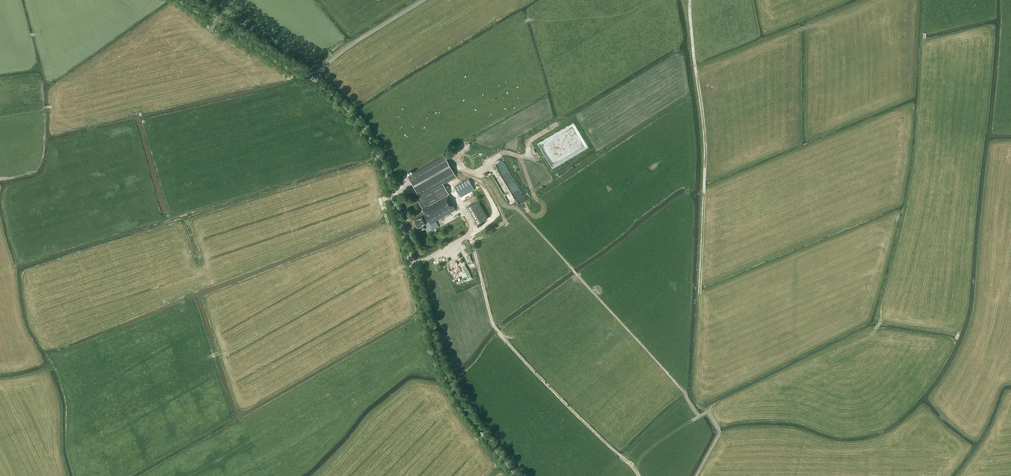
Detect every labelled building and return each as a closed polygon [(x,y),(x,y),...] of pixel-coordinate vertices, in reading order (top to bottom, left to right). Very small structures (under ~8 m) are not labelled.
[(408,176),(420,197),(417,199),(421,206),(423,209),(448,195),(449,194),(443,184),(444,184),(456,177),(444,156),(408,176)] [(468,179),(455,187),(460,196),(473,188),(468,179)] [(468,207),(477,224),(488,218),(479,201),(468,207)] [(422,217),(414,221),(418,228),(419,227),(420,230),(424,228),(423,225),(426,223),(425,223),(422,217)]
